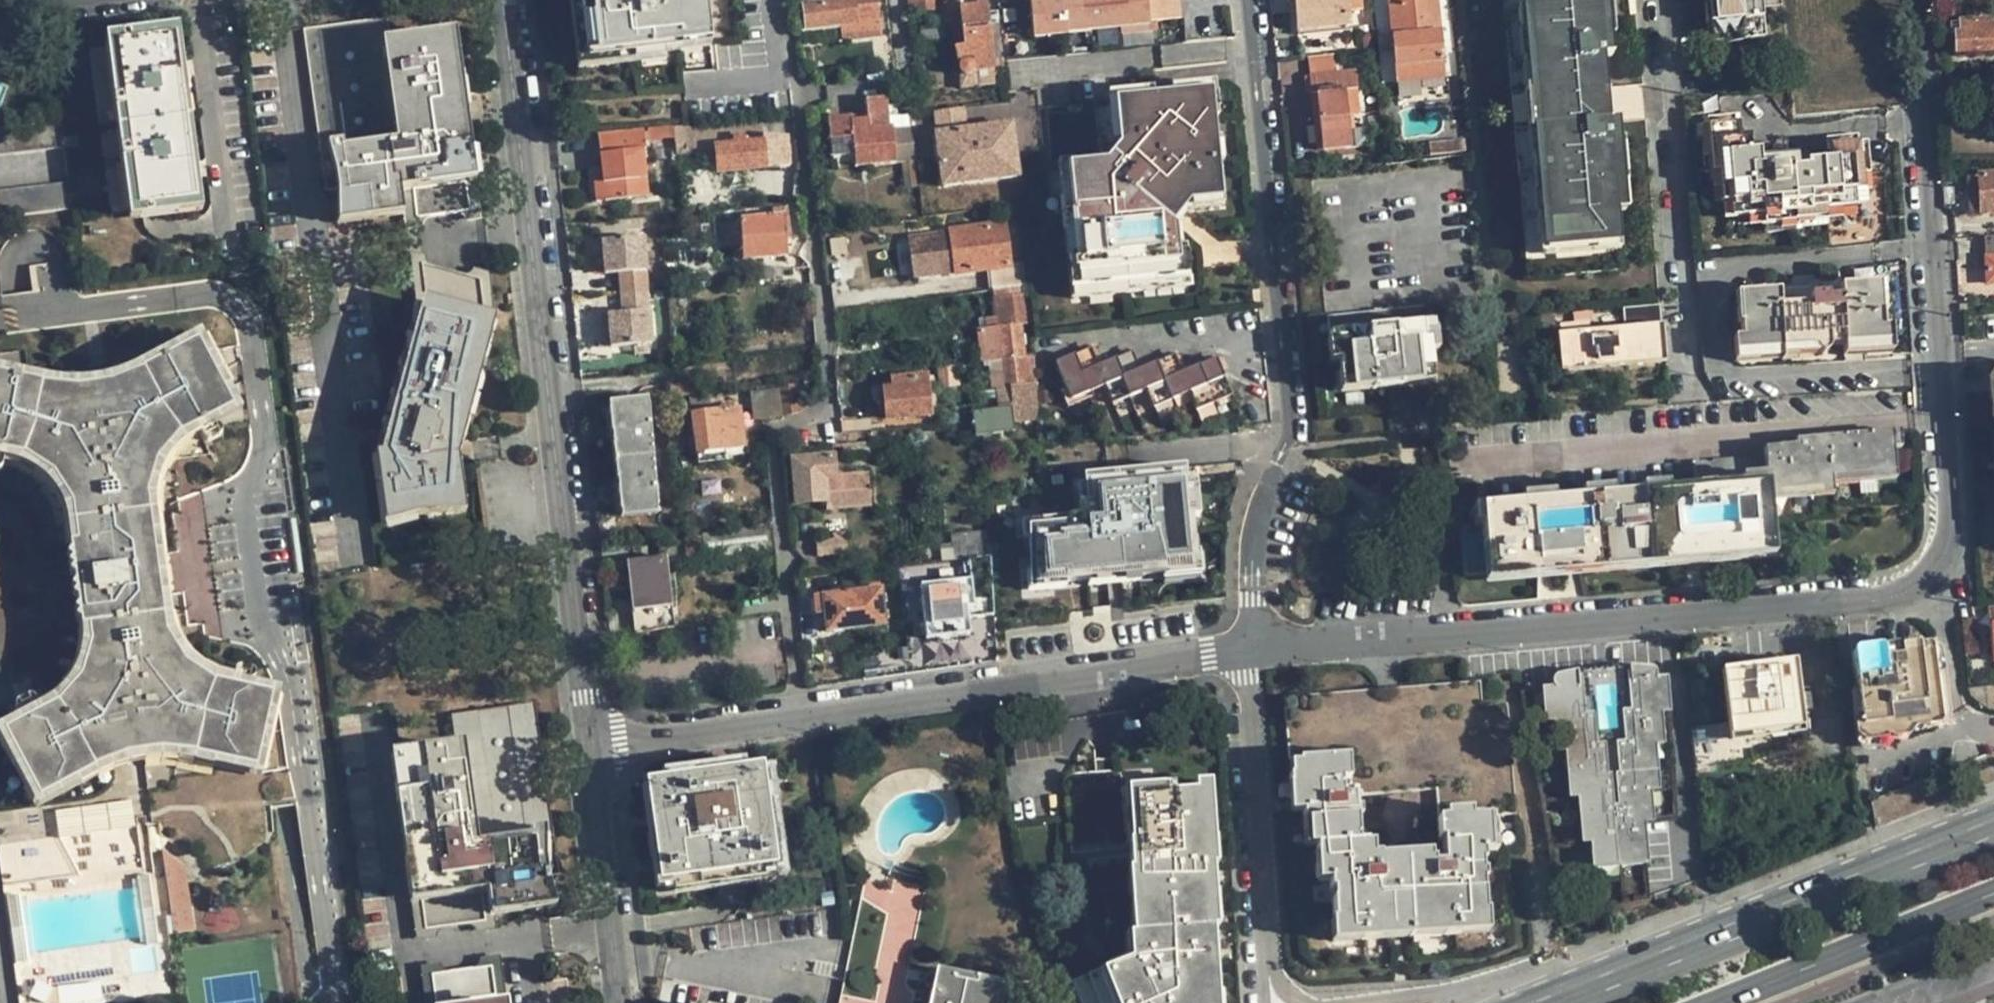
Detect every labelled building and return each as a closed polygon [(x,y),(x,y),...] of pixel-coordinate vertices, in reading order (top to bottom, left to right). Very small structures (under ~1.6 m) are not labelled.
[(653,61),(660,60),(709,54),(703,0),(571,0),(578,68),(653,61)] [(874,0),(828,0),(828,2),(803,5),(805,27),(841,24),(843,40),(878,36),(874,0)] [(934,0),(918,0),(919,14),(935,13),(934,0)] [(1069,34),(1090,31),(1150,26),(1150,22),(1180,19),(1178,0),(1031,0),(1035,39),(1068,36),(1069,34)] [(1290,5),(1295,5),(1297,32),(1350,27),(1348,0),(1289,0),(1290,5)] [(1391,9),(1401,8),(1404,45),(1394,46),(1398,84),(1446,80),(1438,0),(1390,0),(1391,9)] [(1542,252),(1629,246),(1620,118),(1610,119),(1605,55),(1614,55),(1610,0),(1523,0),(1542,252)] [(1710,2),(1707,3),(1710,42),(1762,36),(1758,0),(1709,0),(1710,2)] [(974,88),(996,85),(988,25),(985,4),(958,8),(964,48),(955,50),(958,68),(960,72),(964,75),(973,77),(974,88)] [(1391,9),(1394,46),(1404,45),(1401,8),(1391,9)] [(345,222),(399,216),(396,186),(468,175),(450,37),(392,43),(387,18),(306,29),(327,189),(344,188),(345,222)] [(1961,54),(1967,53),(1993,52),(1993,30),(1991,30),(1991,19),(1957,21),(1958,31),(1951,32),(1953,54),(1961,54)] [(996,85),(1004,84),(1002,60),(997,24),(988,25),(996,85)] [(132,211),(198,204),(190,128),(178,35),(113,43),(132,211)] [(1310,58),(1311,74),(1330,72),(1328,56),(1310,58)] [(1355,70),(1330,72),(1311,74),(1313,95),(1317,94),(1323,151),(1351,148),(1348,118),(1360,117),(1355,70)] [(1223,199),(1211,84),(1168,88),(1170,95),(1199,93),(1202,117),(1209,117),(1212,144),(1205,145),(1209,195),(1183,198),(1157,228),(1162,232),(1163,245),(1170,245),(1173,276),(1153,278),(1153,281),(1110,286),(1109,282),(1082,285),(1079,263),(1076,264),(1074,231),(1076,231),(1075,214),(1071,215),(1068,184),(1072,183),(1069,164),(1067,164),(1056,166),(1069,298),(1186,287),(1183,249),(1176,248),(1175,231),(1170,227),(1184,210),(1223,205),(1223,199)] [(1116,143),(1118,146),(1126,136),(1123,132),(1120,101),(1149,98),(1149,90),(1107,94),(1109,125),(1114,125),(1116,143)] [(1170,95),(1149,98),(1120,101),(1123,132),(1126,136),(1118,146),(1112,155),(1122,162),(1117,169),(1112,165),(1102,167),(1102,161),(1071,164),(1069,164),(1072,183),(1068,184),(1071,215),(1075,214),(1076,231),(1074,231),(1076,264),(1079,263),(1082,285),(1109,282),(1110,286),(1153,281),(1153,278),(1173,276),(1170,245),(1163,245),(1162,232),(1157,228),(1183,198),(1209,195),(1205,145),(1212,144),(1209,117),(1202,117),(1199,93),(1170,95)] [(856,168),(865,167),(871,166),(895,163),(887,99),(865,101),(867,115),(828,120),(833,158),(855,155),(856,168)] [(965,129),(962,110),(933,114),(934,133),(965,129)] [(0,128),(0,155),(64,147),(61,122),(0,128)] [(716,174),(723,173),(731,172),(791,166),(787,132),(776,134),(775,122),(711,128),(716,174)] [(1858,142),(1829,144),(1829,166),(1796,169),(1795,158),(1759,161),(1758,150),(1743,151),(1740,123),(1702,126),(1704,155),(1712,154),(1714,186),(1721,186),(1723,216),(1763,213),(1764,223),(1839,218),(1838,207),(1862,205),(1858,142)] [(994,177),(1014,174),(1009,124),(988,126),(989,135),(967,137),(966,129),(965,129),(934,133),(939,175),(963,172),(963,177),(993,174),(994,177)] [(988,126),(966,129),(967,137),(989,135),(988,126)] [(648,152),(647,130),(600,134),(602,171),(605,202),(647,198),(643,152),(648,152)] [(910,136),(896,137),(900,160),(912,159),(910,136)] [(1107,160),(1102,161),(1102,167),(1112,165),(1117,169),(1122,162),(1112,155),(1107,160)] [(597,202),(605,202),(602,171),(594,172),(597,202)] [(1015,180),(1014,174),(994,177),(993,174),(963,177),(963,172),(939,175),(941,189),(1015,180)] [(1975,176),(1977,210),(1977,214),(1993,213),(1993,172),(1975,173),(1975,176)] [(476,174),(468,175),(396,186),(399,216),(404,216),(407,229),(422,227),(425,219),(427,218),(458,213),(468,220),(479,219),(481,217),(476,174)] [(1966,211),(1977,210),(1975,176),(1964,177),(1966,211)] [(0,190),(0,216),(72,209),(69,182),(0,190)] [(743,221),(744,232),(747,260),(786,256),(783,218),(743,221)] [(952,273),(986,269),(988,290),(1022,285),(1020,262),(1006,264),(1002,223),(947,229),(947,232),(922,235),(926,273),(946,271),(946,268),(951,268),(951,270),(952,273)] [(922,235),(908,236),(911,274),(926,273),(922,235)] [(1986,236),(1986,254),(1986,279),(1993,279),(1993,235),(1986,236)] [(621,274),(646,271),(644,237),(604,240),(606,258),(607,275),(621,274)] [(419,297),(433,301),(492,316),(496,317),(491,271),(475,267),(468,273),(463,273),(426,262),(425,255),(412,252),(419,297)] [(598,276),(607,275),(606,258),(597,258),(598,276)] [(648,290),(646,271),(621,274),(622,293),(648,290)] [(1782,349),(1844,345),(1882,342),(1881,313),(1884,312),(1883,283),(1840,286),(1838,278),(1809,280),(1809,303),(1780,304),(1779,291),(1736,294),(1738,321),(1743,323),(1745,351),(1782,349)] [(649,304),(648,290),(622,293),(623,307),(649,304)] [(1025,326),(1030,325),(1027,296),(994,300),(996,319),(997,328),(986,330),(977,331),(981,364),(986,363),(1003,362),(1006,389),(1010,388),(1035,385),(1033,357),(1028,357),(1025,326)] [(492,316),(433,301),(424,329),(390,452),(388,454),(384,455),(393,516),(432,508),(460,506),(455,457),(492,316)] [(649,304),(623,307),(623,314),(610,315),(612,348),(653,344),(649,304)] [(1664,360),(1659,304),(1622,307),(1624,326),(1591,331),(1590,321),(1562,324),(1562,333),(1558,333),(1558,336),(1561,370),(1664,360)] [(1343,387),(1352,386),(1359,386),(1429,379),(1427,354),(1435,353),(1431,308),(1328,318),(1332,363),(1341,363),(1343,387)] [(985,320),(986,330),(997,328),(996,319),(985,320)] [(164,596),(155,538),(151,498),(152,485),(155,470),(160,459),(170,447),(180,440),(235,410),(197,338),(136,371),(117,379),(97,384),(75,385),(58,385),(0,374),(0,454),(6,455),(33,467),(48,478),(60,492),(70,508),(75,526),(78,546),(72,551),(72,554),(81,621),(87,625),(88,644),(85,657),(78,676),(67,692),(59,698),(4,731),(4,732),(7,736),(10,744),(40,800),(93,773),(121,763),(146,756),(169,754),(256,770),(274,695),(210,676),(196,670),(180,654),(172,642),(168,623),(164,596)] [(1884,353),(1882,342),(1844,345),(1845,356),(1884,353)] [(1092,393),(1106,387),(1097,366),(1089,349),(1055,363),(1067,391),(1061,393),(1068,409),(1094,398),(1092,393)] [(1782,359),(1782,349),(1745,351),(1746,362),(1782,359)] [(1146,390),(1137,370),(1130,352),(1097,366),(1106,387),(1113,404),(1146,390)] [(1191,394),(1183,373),(1175,354),(1137,370),(1146,390),(1155,410),(1191,394)] [(1217,359),(1183,373),(1191,394),(1197,410),(1232,395),(1217,359)] [(986,363),(990,390),(995,390),(1006,389),(1003,362),(986,363)] [(882,388),(885,421),(932,416),(928,374),(891,378),(892,387),(882,388)] [(804,384),(769,388),(772,417),(796,413),(807,407),(804,384)] [(1039,421),(1035,385),(1010,388),(1011,408),(1013,424),(1039,421)] [(998,409),(1011,408),(1010,388),(1006,389),(995,390),(998,409)] [(712,414),(709,392),(689,394),(692,415),(712,414)] [(648,404),(619,406),(611,407),(621,515),(655,513),(657,512),(648,404)] [(739,411),(712,414),(692,415),(696,454),(743,449),(739,411)] [(1263,427),(1250,428),(1251,439),(1264,437),(1263,427)] [(1482,508),(1487,569),(1488,582),(1770,557),(1766,498),(1829,493),(1830,484),(1892,477),(1890,449),(1899,447),(1896,431),(1795,440),(1793,441),(1793,445),(1762,447),(1762,455),(1695,461),(1697,488),(1482,508)] [(1117,444),(1106,445),(1107,459),(1119,457),(1117,444)] [(831,455),(790,460),(795,504),(824,501),(826,512),(840,511),(840,508),(837,476),(834,477),(831,455)] [(1091,464),(1096,511),(1171,503),(1166,457),(1091,464)] [(864,474),(837,476),(840,508),(844,508),(867,505),(865,494),(869,493),(869,486),(868,479),(864,479),(864,474)] [(1042,517),(1007,520),(1013,591),(1028,589),(1048,587),(1047,571),(1037,563),(1036,543),(1043,534),(1042,517)] [(951,535),(954,560),(987,556),(986,531),(951,535)] [(1043,534),(1036,543),(1037,563),(1047,571),(1043,534)] [(818,555),(826,555),(846,553),(845,538),(817,541),(818,555)] [(627,562),(635,633),(674,627),(667,558),(627,562)] [(825,632),(832,632),(839,631),(883,626),(878,589),(847,592),(846,583),(828,585),(829,595),(822,595),(825,632)] [(1970,619),(1960,621),(1963,652),(1972,651),(1970,619)] [(1855,690),(1861,737),(1888,733),(1889,728),(1911,727),(1937,725),(1940,720),(1944,720),(1947,713),(1941,647),(1938,644),(1931,644),(1928,641),(1909,643),(1908,647),(1901,648),(1897,642),(1886,643),(1882,646),(1851,650),(1855,690)] [(1726,724),(1690,729),(1694,768),(1752,761),(1749,740),(1800,733),(1791,661),(1719,670),(1726,724)] [(1544,720),(1552,720),(1555,753),(1564,752),(1570,798),(1576,797),(1581,844),(1590,844),(1593,867),(1647,864),(1644,823),(1653,823),(1650,793),(1658,792),(1655,746),(1663,745),(1660,713),(1669,712),(1666,678),(1656,679),(1654,671),(1638,665),(1580,669),(1555,674),(1550,687),(1541,688),(1544,720)] [(1316,883),(1331,882),(1335,941),(1484,932),(1479,853),(1494,852),(1491,813),(1514,811),(1505,704),(1481,706),(1480,683),(1284,697),(1288,760),(1299,760),(1299,775),(1289,776),(1291,812),(1302,812),(1304,847),(1314,846),(1316,883)] [(412,836),(420,902),(490,892),(493,915),(545,908),(538,878),(559,874),(559,873),(536,703),(454,714),(453,716),(456,744),(401,752),(403,776),(412,836)] [(1905,735),(1911,727),(1889,728),(1888,733),(1861,737),(1861,745),(1883,742),(1884,738),(1905,735)] [(662,878),(749,865),(769,863),(756,771),(650,786),(662,878)] [(1196,789),(1200,790),(1206,864),(1202,866),(1206,928),(1201,929),(1206,1002),(1217,1002),(1211,928),(1218,927),(1213,865),(1217,864),(1211,781),(1196,782),(1196,789)] [(1127,841),(1132,841),(1139,840),(1136,795),(1175,791),(1175,783),(1123,787),(1127,841)] [(1134,871),(1137,871),(1143,933),(1140,934),(1141,965),(1088,988),(1093,1002),(1206,1002),(1201,929),(1206,928),(1202,866),(1206,864),(1200,790),(1196,789),(1175,791),(1136,795),(1139,840),(1132,841),(1134,871)] [(174,932),(194,929),(186,865),(163,852),(174,932)] [(1088,988),(1141,965),(1140,934),(1143,933),(1137,871),(1134,871),(1130,871),(1135,934),(1128,934),(1129,954),(1108,962),(1108,967),(1074,982),(1083,1002),(1093,1002),(1088,988)] [(495,927),(493,915),(490,892),(420,902),(414,903),(418,939),(439,937),(440,930),(475,925),(477,931),(495,927)] [(500,1002),(507,1001),(502,956),(499,955),(482,957),(476,965),(448,970),(441,963),(423,965),(427,1002),(497,1002),(500,1002)] [(1004,983),(936,969),(929,1002),(1000,1002),(1004,983)]
